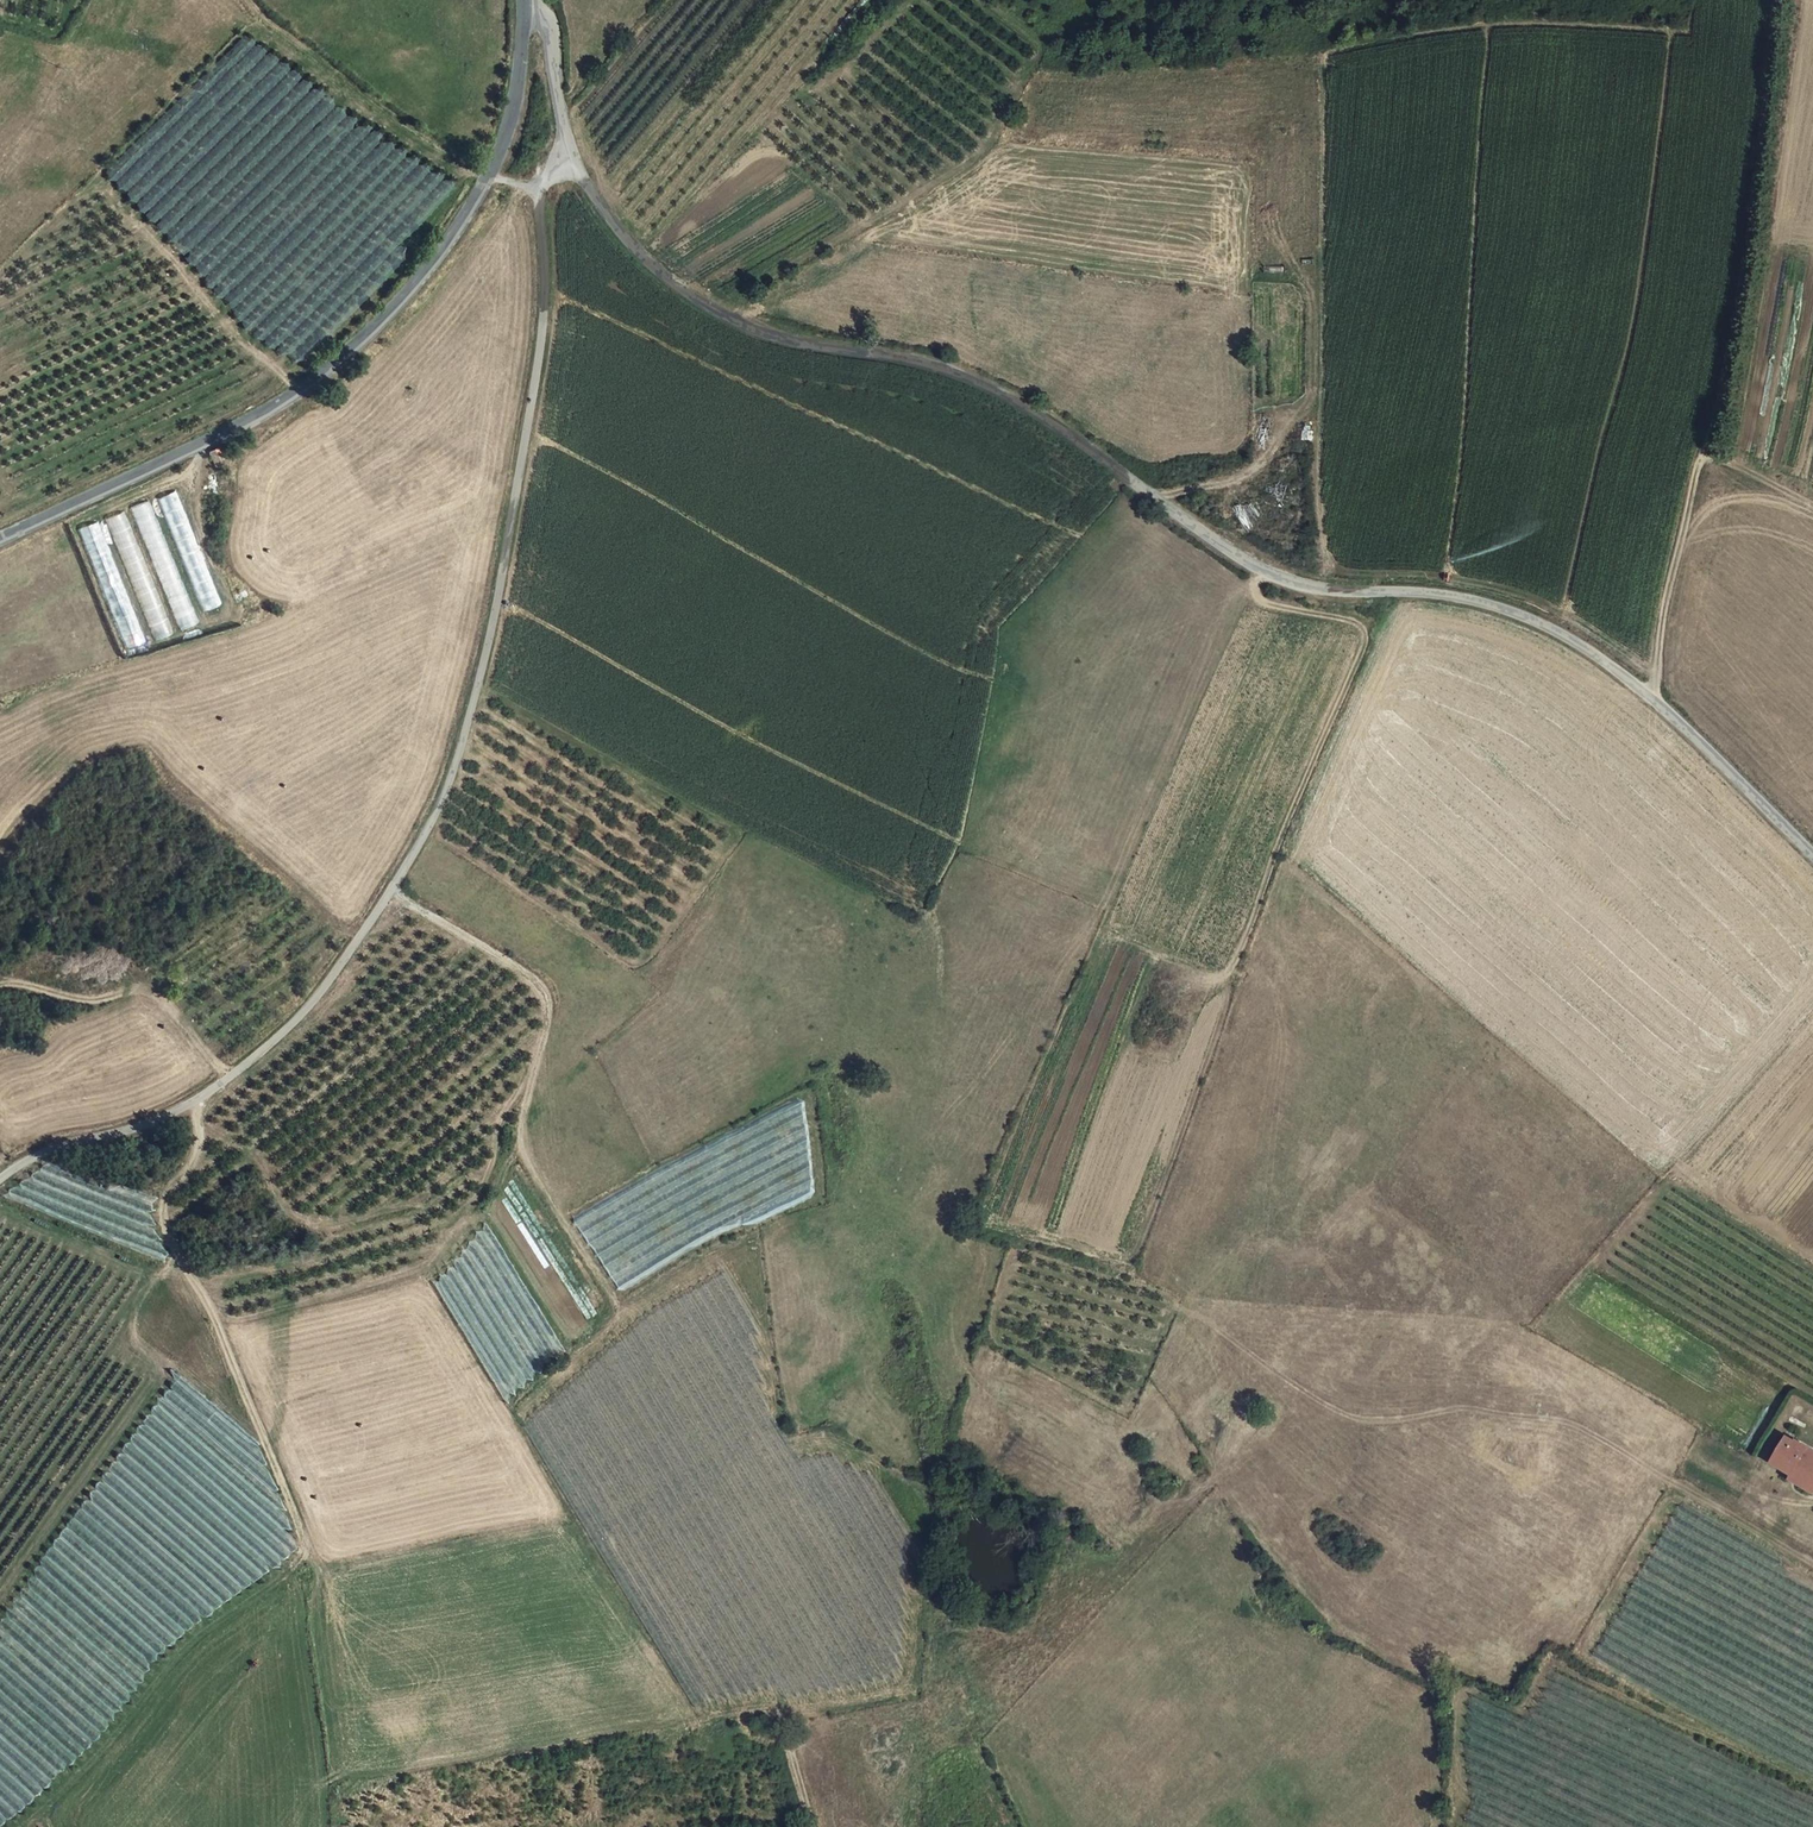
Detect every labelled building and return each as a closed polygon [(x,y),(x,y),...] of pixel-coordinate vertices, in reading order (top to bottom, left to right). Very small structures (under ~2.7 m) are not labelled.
[(219,450),(208,455),(215,469),(227,463),(219,450)] [(217,606),(180,489),(161,495),(199,612),(217,606)] [(134,506),(174,631),(194,624),(154,500),(134,506)] [(126,510),(106,518),(152,641),(172,633),(126,510)] [(142,642),(100,521),(81,527),(123,648),(142,642)] [(1063,1013),(1068,1001),(1059,997),(1054,1009),(1063,1013)] [(1812,1466),(1812,1459),(1784,1441),(1783,1442),(1775,1437),(1760,1463),(1786,1479),(1784,1483),(1802,1494),(1812,1476),(1812,1471),(1811,1470),(1812,1466)] [(1194,1455),(1186,1460),(1197,1477),(1204,1472),(1194,1455)] [(1189,1483),(1197,1477),(1186,1460),(1179,1464),(1189,1483)]
